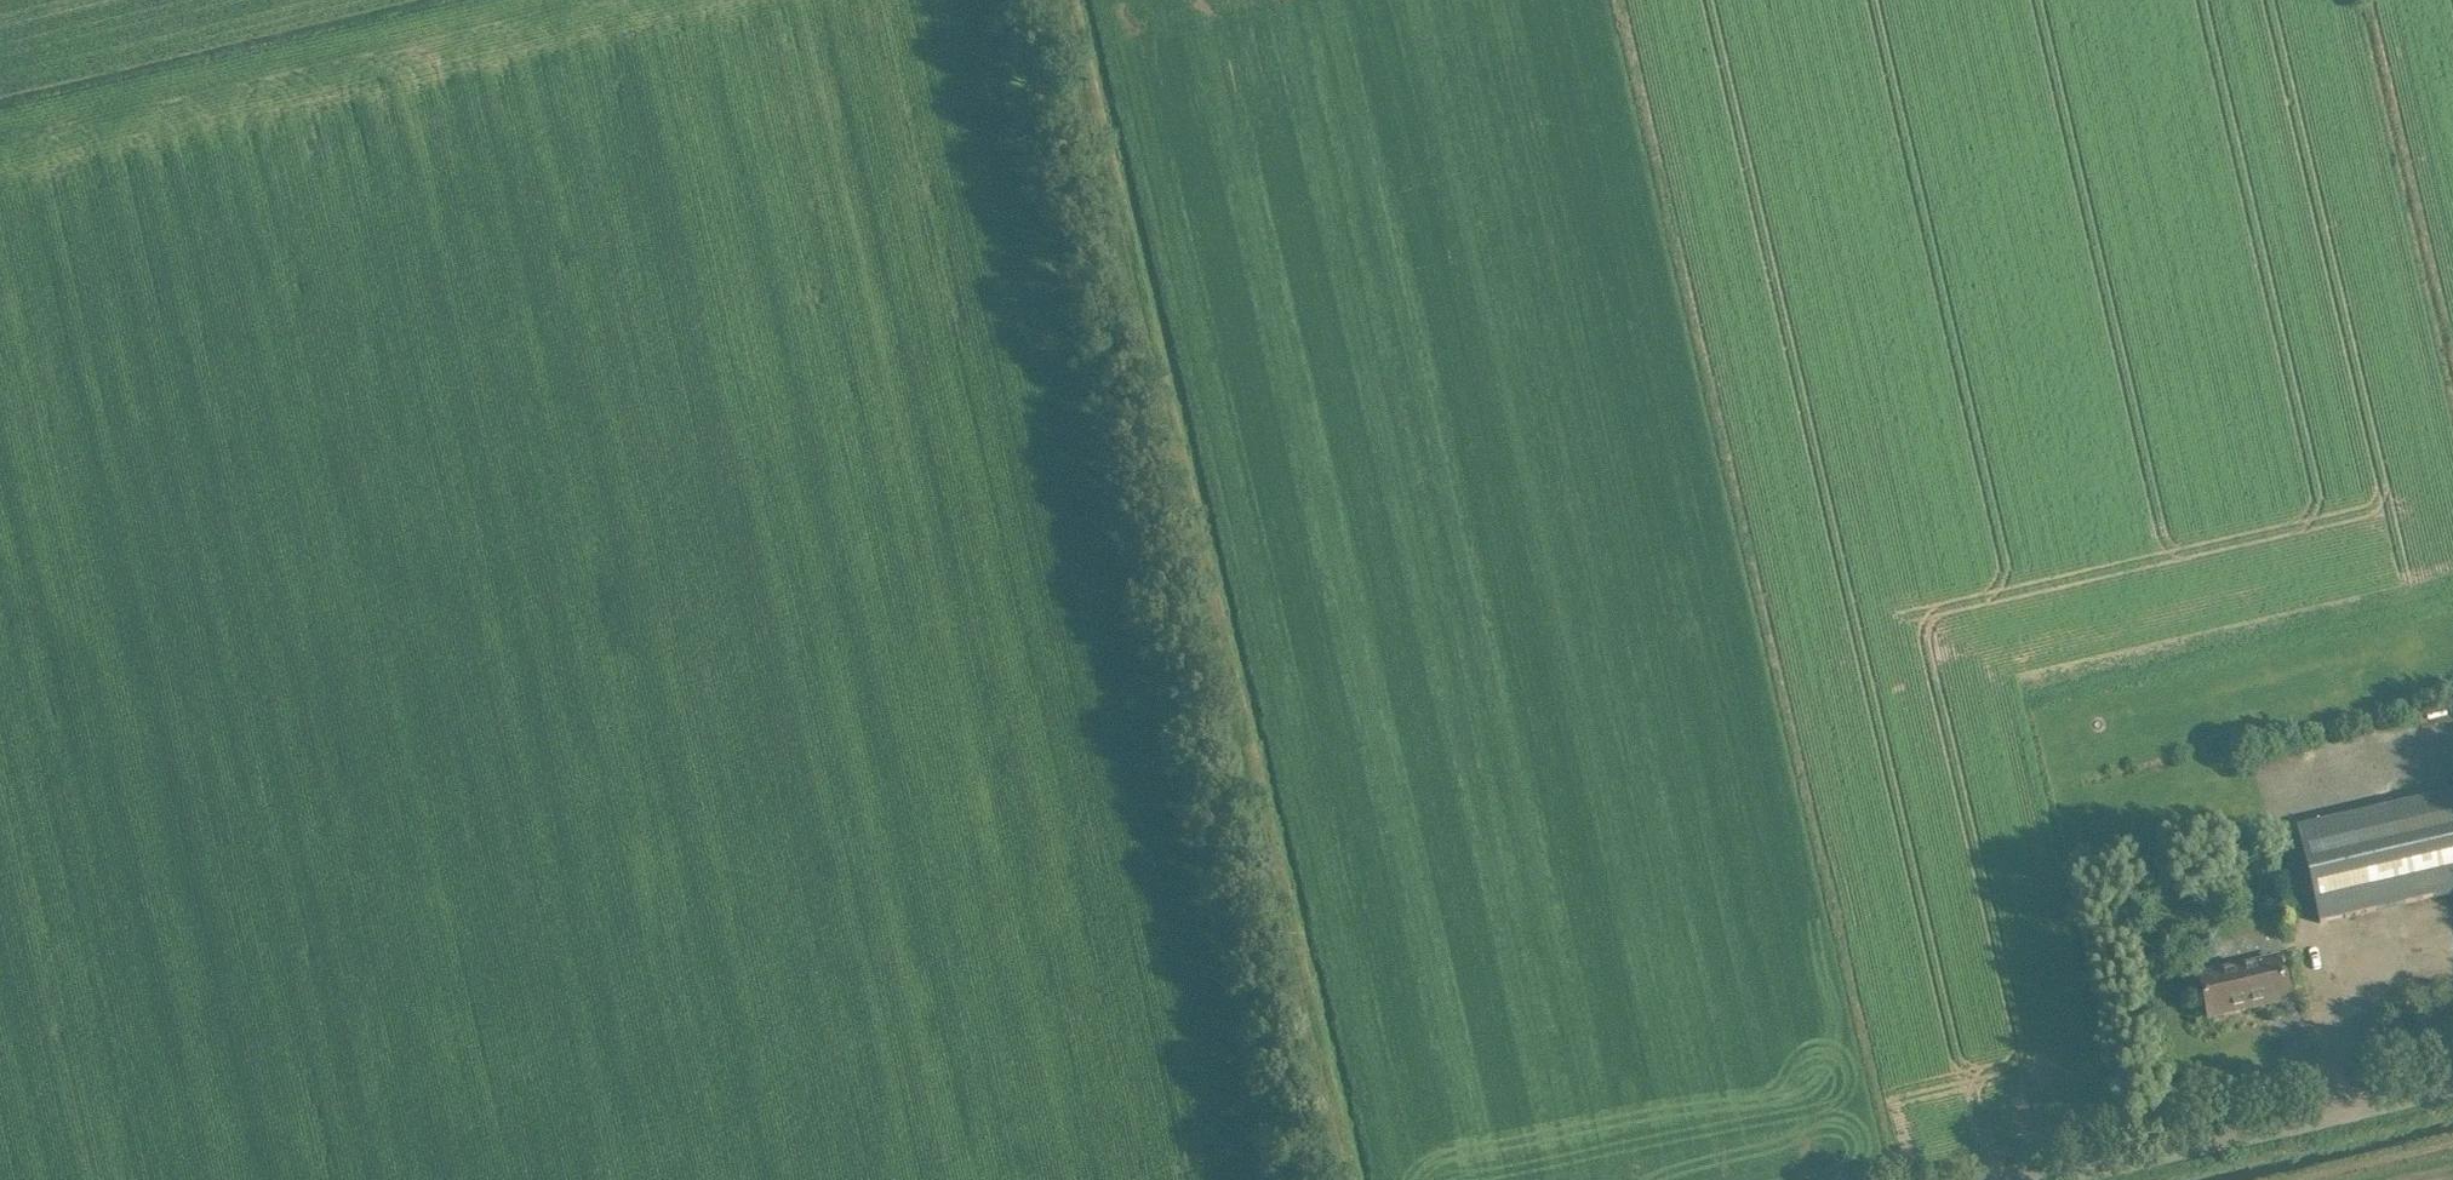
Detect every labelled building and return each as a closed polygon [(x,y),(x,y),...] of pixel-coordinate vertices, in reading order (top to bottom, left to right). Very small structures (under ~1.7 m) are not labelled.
[(2298,829),(2320,922),(2452,892),(2452,793),(2298,829)] [(2288,998),(2282,975),(2279,959),(2199,977),(2208,1017),(2288,998)] [(2214,1026),(2253,1025),(2252,1015),(2213,1016),(2214,1026)]
